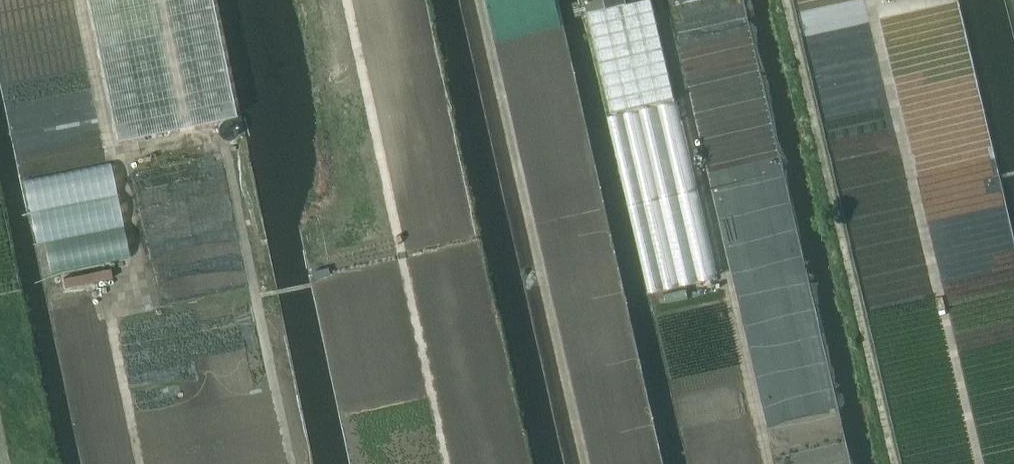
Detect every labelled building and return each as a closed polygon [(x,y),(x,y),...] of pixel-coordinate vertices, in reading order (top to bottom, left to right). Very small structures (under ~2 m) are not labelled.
[(212,0),(87,0),(118,141),(237,113),(212,0)] [(611,113),(675,101),(651,0),(641,0),(626,4),(625,0),(585,0),(611,113)] [(612,116),(607,117),(648,293),(718,277),(677,101),(675,101),(611,113),(612,116)]
